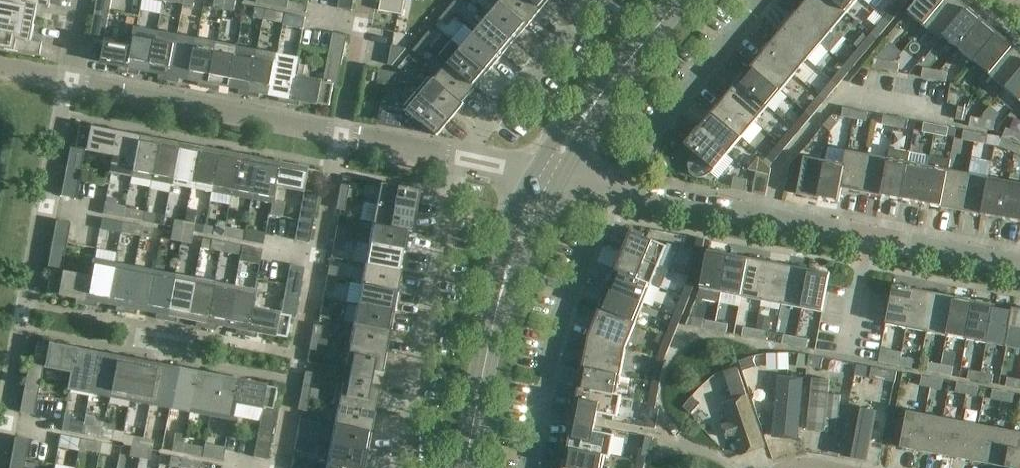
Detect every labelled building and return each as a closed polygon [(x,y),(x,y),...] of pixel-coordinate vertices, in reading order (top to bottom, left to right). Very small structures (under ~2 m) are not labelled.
[(35,23),(38,5),(49,7),(48,8),(49,8),(51,0),(0,0),(0,16),(35,23)] [(90,39),(94,40),(90,60),(122,66),(121,72),(129,74),(135,46),(133,45),(105,40),(112,0),(98,0),(90,39)] [(214,8),(224,10),(226,0),(216,0),(214,8)] [(229,0),(226,0),(224,10),(234,12),(236,1),(229,0)] [(277,7),(308,13),(310,1),(303,0),(278,0),(277,7)] [(354,0),(340,0),(338,8),(352,11),(354,0)] [(380,10),(402,15),(405,0),(382,0),(380,10)] [(447,10),(454,15),(462,6),(455,0),(447,10)] [(500,1),(529,25),(542,9),(531,0),(501,0),(500,1)] [(542,9),(550,0),(531,0),(542,9)] [(805,4),(834,28),(847,12),(832,0),(808,0),(805,4)] [(847,12),(857,0),(832,0),(847,12)] [(946,0),(918,0),(908,12),(924,26),(946,0)] [(960,0),(946,0),(924,26),(939,39),(967,6),(960,0)] [(500,1),(487,16),(516,40),(529,25),(500,1)] [(821,44),(834,28),(805,4),(792,19),(821,44)] [(863,12),(876,24),(883,17),(869,5),(863,12)] [(983,19),(967,6),(939,39),(940,40),(943,36),(958,49),(983,19)] [(885,18),(891,23),(900,12),(894,7),(885,18)] [(264,19),(266,10),(256,8),(254,17),(264,19)] [(266,10),(264,19),(274,21),(276,12),(266,10)] [(454,15),(447,10),(439,19),(446,25),(454,15)] [(276,12),(274,21),(284,23),(284,25),(305,29),(307,17),(286,13),(276,12)] [(0,16),(0,48),(40,55),(43,42),(42,42),(32,40),(35,23),(0,16)] [(487,16),(474,32),(503,56),(516,40),(487,16)] [(891,23),(885,18),(876,28),(882,33),(891,23)] [(807,59),(821,44),(792,19),(779,35),(807,59)] [(958,49),(974,62),(998,33),(983,19),(958,49)] [(158,32),(137,28),(133,45),(135,46),(129,74),(137,75),(138,69),(150,72),(158,32)] [(421,41),(428,47),(436,37),(429,31),(421,41)] [(169,81),(178,36),(158,32),(150,72),(162,74),(161,80),(169,81)] [(490,72),(503,56),(474,32),(461,48),(490,72)] [(338,87),(348,35),(333,33),(324,82),(296,76),(294,76),(289,104),(297,106),(298,100),(330,106),(334,86),(338,87)] [(1014,46),(998,33),(974,62),(989,75),(1014,46)] [(807,59),(779,35),(765,51),(794,75),(807,59)] [(198,40),(178,36),(169,81),(177,83),(178,77),(190,79),(198,40)] [(858,49),(864,54),(873,43),(867,38),(858,49)] [(218,44),(198,40),(190,79),(202,82),(201,87),(209,89),(218,44)] [(428,47),(421,41),(413,51),(420,56),(428,47)] [(453,41),(440,56),(448,63),(476,87),(490,72),(461,48),(453,41)] [(238,48),(218,44),(209,89),(217,90),(218,84),(230,87),(238,48)] [(407,49),(406,48),(406,49),(393,46),(392,45),(388,65),(392,66),(407,49)] [(1005,88),(1019,70),(1019,51),(1014,46),(989,75),(1005,88)] [(258,51),(238,48),(230,87),(242,89),(241,95),(249,97),(258,51)] [(864,54),(858,49),(849,60),(855,65),(864,54)] [(278,55),(258,51),(249,97),(257,98),(258,92),(270,94),(278,55)] [(781,91),(794,75),(765,51),(752,66),(781,91)] [(278,55),(270,94),(283,97),(281,103),(289,104),(294,76),(296,76),(299,59),(278,55)] [(885,70),(887,61),(875,59),(873,68),(885,70)] [(887,61),(885,70),(897,73),(899,63),(887,61)] [(448,63),(435,78),(435,79),(463,103),(464,102),(476,87),(448,63)] [(739,82),(768,106),(781,91),(752,66),(739,82)] [(934,79),(935,70),(923,68),(921,77),(934,79)] [(386,83),(388,71),(380,69),(379,73),(377,82),(386,83)] [(832,80),(838,85),(847,75),(841,70),(832,80)] [(935,70),(934,79),(946,82),(948,72),(935,70)] [(1005,88),(1019,101),(1019,70),(1005,88)] [(388,71),(386,83),(395,85),(397,73),(388,71)] [(369,72),(368,80),(377,82),(379,73),(369,72)] [(418,91),(452,120),(465,103),(464,102),(463,103),(435,79),(435,78),(432,75),(418,91)] [(838,85),(832,80),(823,91),(829,96),(838,85)] [(755,122),(768,106),(739,82),(726,97),(755,122)] [(383,103),(379,124),(422,133),(426,126),(438,136),(452,120),(418,91),(416,93),(409,88),(399,100),(406,106),(404,107),(383,103)] [(726,97),(713,113),(742,138),(755,122),(726,97)] [(806,112),(812,117),(821,106),(815,101),(806,112)] [(854,119),(856,110),(843,107),(841,117),(854,119)] [(958,107),(956,119),(965,121),(967,108),(958,107)] [(856,110),(854,119),(866,121),(868,112),(856,110)] [(812,117),(806,112),(797,122),(803,127),(812,117)] [(713,113),(700,128),(700,129),(728,153),(742,138),(713,113)] [(894,127),(896,117),(884,115),(882,124),(894,127)] [(831,116),(823,126),(831,132),(839,122),(831,116)] [(896,117),(894,127),(907,129),(908,120),(896,117)] [(981,128),(983,119),(970,117),(969,126),(981,128)] [(983,119),(981,128),(993,131),(995,121),(983,119)] [(934,134),(936,125),(924,123),(922,132),(934,134)] [(70,144),(60,196),(75,198),(84,149),(113,155),(114,155),(118,133),(78,125),(74,145),(70,144)] [(936,125),(934,134),(947,137),(949,127),(936,125)] [(700,128),(699,127),(685,144),(694,152),(692,154),(690,157),(689,159),(688,162),(688,165),(689,168),(690,171),(692,174),(694,176),(697,178),(700,178),(704,177),(707,176),(710,174),(713,171),(728,153),(700,129),(700,128)] [(1002,137),(1014,142),(1018,133),(1006,128),(1002,137)] [(974,142),(976,132),(964,130),(962,139),(974,142)] [(780,143),(786,148),(795,137),(789,132),(780,143)] [(987,144),(989,135),(976,132),(974,142),(987,144)] [(138,137),(118,133),(114,155),(113,155),(109,172),(130,176),(138,137)] [(138,137),(130,176),(150,180),(158,140),(138,137)] [(1010,151),(1014,142),(1002,137),(999,146),(1010,151)] [(178,144),(158,140),(150,180),(170,183),(178,144)] [(1010,151),(1019,155),(1019,144),(1014,142),(1010,151)] [(786,148),(780,143),(771,153),(777,158),(786,148)] [(178,144),(170,183),(191,187),(198,148),(178,144)] [(191,187),(211,191),(218,152),(198,148),(191,187)] [(888,158),(881,196),(901,200),(910,153),(891,149),(889,158),(888,158)] [(841,188),(842,188),(861,192),(868,154),(846,150),(844,164),(845,164),(841,188)] [(901,200),(921,203),(930,155),(911,151),(911,153),(910,153),(901,200)] [(211,191),(231,195),(238,156),(218,152),(211,191)] [(818,198),(825,160),(806,157),(801,152),(791,165),(785,192),(797,194),(818,198)] [(861,192),(881,196),(888,158),(868,154),(861,192)] [(921,203),(941,207),(950,159),(930,155),(921,203)] [(231,195),(251,199),(258,160),(238,156),(231,195)] [(756,172),(770,175),(771,168),(759,158),(756,172)] [(941,207),(961,211),(968,173),(950,170),(952,160),(950,159),(941,207)] [(278,163),(258,160),(251,199),(272,203),(275,185),(274,185),(278,163)] [(844,164),(825,160),(818,198),(839,202),(842,188),(841,188),(845,164),(844,164)] [(308,243),(318,192),(314,191),(318,171),(278,163),(274,185),(275,185),(303,191),(294,240),(308,243)] [(770,175),(756,172),(752,193),(766,196),(770,175)] [(988,177),(968,173),(961,211),(981,215),(988,177)] [(981,215),(1001,219),(1008,181),(988,177),(981,215)] [(1019,222),(1019,183),(1008,181),(1001,219),(1019,222)] [(414,211),(418,190),(380,183),(376,204),(414,211)] [(338,196),(346,198),(349,186),(340,184),(338,196)] [(346,198),(338,196),(335,209),(344,210),(346,198)] [(133,220),(135,210),(124,208),(124,206),(104,202),(102,214),(133,220)] [(414,211),(376,204),(372,224),(409,231),(408,232),(410,232),(414,211)] [(135,210),(133,220),(143,221),(145,212),(135,210)] [(145,212),(143,221),(153,223),(155,214),(145,212)] [(130,234),(132,224),(122,222),(102,219),(100,230),(121,234),(121,232),(130,234)] [(182,231),(184,221),(174,219),(172,230),(182,231)] [(56,220),(46,271),(50,272),(47,292),(78,298),(77,304),(85,305),(90,278),(89,277),(61,272),(70,223),(56,220)] [(184,221),(182,231),(192,233),(194,223),(184,221)] [(140,236),(142,226),(132,224),(130,234),(140,236)] [(372,224),(368,244),(405,251),(408,232),(409,231),(372,224)] [(222,237),(224,227),(214,225),(212,235),(222,237)] [(334,237),(343,239),(345,227),(336,225),(334,237)] [(142,226),(140,236),(150,238),(152,228),(142,226)] [(224,227),(222,237),(232,238),(234,229),(224,227)] [(234,229),(232,238),(242,240),(242,241),(262,245),(264,233),(244,229),(244,231),(234,229)] [(182,231),(172,230),(170,239),(180,241),(182,231)] [(192,233),(182,231),(180,241),(190,243),(192,233)] [(659,266),(667,246),(631,231),(623,251),(624,252),(624,251),(659,266)] [(343,239),(334,237),(332,250),(340,251),(343,239)] [(220,251),(221,241),(211,240),(210,249),(220,251)] [(221,241),(220,251),(230,253),(231,243),(221,241)] [(242,245),(231,243),(230,253),(240,255),(239,256),(260,260),(262,250),(241,246),(242,245)] [(368,244),(364,264),(401,271),(405,251),(368,244)] [(700,289),(697,299),(719,304),(721,293),(729,254),(708,250),(700,289)] [(624,252),(617,270),(660,288),(668,270),(659,266),(624,251),(624,252)] [(702,254),(694,252),(691,271),(698,273),(702,254)] [(721,293),(742,297),(749,258),(729,254),(721,293)] [(742,297),(762,300),(769,261),(749,258),(742,297)] [(106,303),(114,264),(93,260),(89,277),(90,278),(85,305),(93,307),(94,301),(106,303)] [(762,300),(782,304),(789,265),(769,261),(762,300)] [(125,313),(134,268),(114,264),(106,303),(118,306),(117,312),(125,313)] [(293,322),(304,267),(289,264),(280,314),(251,308),(250,308),(245,336),(253,337),(254,332),(286,338),(289,321),(293,322)] [(364,264),(360,284),(397,291),(401,271),(364,264)] [(326,277),(335,279),(337,267),(329,265),(326,277)] [(782,304),(802,308),(809,269),(789,265),(782,304)] [(146,311),(154,272),(134,268),(125,313),(133,314),(134,309),(146,311)] [(830,273),(809,269),(802,308),(822,312),(830,273)] [(617,270),(609,289),(644,303),(651,285),(660,289),(660,288),(617,270)] [(165,321),(174,276),(154,272),(146,311),(159,313),(157,319),(165,321)] [(194,279),(174,276),(165,321),(173,322),(174,316),(186,319),(194,279)] [(335,279),(326,277),(324,290),(333,291),(335,279)] [(214,283),(194,279),(186,319),(199,321),(197,327),(205,328),(214,283)] [(682,296),(689,299),(695,285),(688,282),(682,296)] [(234,287),(214,283),(205,328),(213,330),(214,324),(226,326),(234,287)] [(393,311),(397,291),(360,284),(357,304),(393,311)] [(914,289),(893,285),(886,324),(907,328),(914,289)] [(234,287),(226,326),(239,329),(237,334),(245,336),(250,308),(251,308),(255,291),(234,287)] [(609,289),(601,308),(636,322),(644,303),(609,289)] [(934,293),(914,289),(907,328),(927,332),(934,293)] [(927,332),(947,336),(954,297),(934,293),(927,332)] [(689,299),(682,296),(676,310),(683,313),(689,299)] [(954,297),(947,336),(967,339),(974,300),(954,297)] [(967,339),(987,343),(994,304),(974,300),(967,339)] [(357,304),(353,324),(390,331),(393,311),(357,304)] [(987,343),(1007,347),(1014,308),(994,304),(987,343)] [(321,305),(319,318),(327,319),(330,306),(321,305)] [(601,308),(589,337),(626,348),(636,322),(601,308)] [(1014,308),(1007,347),(1019,349),(1019,309),(1014,308)] [(756,329),(754,338),(767,341),(768,332),(771,318),(759,316),(756,329)] [(714,331),(716,322),(704,320),(702,329),(714,331)] [(666,335),(673,337),(679,325),(671,322),(666,335)] [(716,322),(714,331),(727,333),(728,324),(716,322)] [(311,337),(320,338),(322,326),(313,324),(311,337)] [(386,351),(390,331),(353,324),(349,343),(349,344),(386,351)] [(754,338),(756,329),(744,327),(742,336),(754,338)] [(673,337),(666,335),(666,336),(659,333),(655,343),(662,345),(660,350),(667,353),(673,337)] [(794,346),(796,337),(784,335),(782,344),(794,346)] [(320,338),(311,337),(309,349),(317,351),(320,338)] [(589,337),(584,368),(621,375),(626,348),(589,337)] [(808,339),(796,337),(794,346),(807,348),(808,339)] [(29,361),(19,412),(33,415),(43,366),(72,371),(73,372),(77,350),(37,342),(33,362),(29,361)] [(350,366),(349,371),(346,384),(337,382),(333,404),(337,405),(338,404),(374,411),(378,392),(380,392),(380,390),(369,388),(372,371),(383,373),(384,371),(382,370),(386,351),(349,344),(349,343),(344,342),(340,364),(350,366)] [(878,362),(887,363),(900,366),(901,357),(902,353),(881,349),(878,362)] [(97,353),(77,350),(73,372),(72,371),(68,389),(89,393),(97,353)] [(89,393),(109,396),(117,357),(97,353),(89,393)] [(766,370),(790,369),(789,355),(765,356),(766,370)] [(806,370),(808,356),(798,355),(796,368),(806,370)] [(824,358),(814,356),(810,355),(809,356),(807,366),(808,366),(821,369),(823,359),(824,358)] [(739,361),(743,371),(756,367),(752,356),(739,361)] [(129,400),(137,361),(117,357),(109,396),(129,400)] [(901,357),(900,366),(912,368),(914,359),(901,357)] [(149,404),(157,365),(137,361),(129,400),(149,404)] [(940,373),(941,364),(929,362),(927,371),(940,373)] [(644,379),(652,381),(660,382),(663,366),(656,364),(654,371),(646,370),(644,379)] [(941,364),(940,373),(952,376),(954,367),(941,364)] [(169,408),(177,369),(157,365),(149,404),(169,408)] [(869,379),(871,368),(856,365),(854,377),(869,379)] [(897,372),(872,367),(870,378),(895,383),(897,372)] [(584,368),(580,388),(617,395),(617,394),(621,375),(584,368)] [(189,412),(197,372),(177,369),(169,408),(189,412)] [(738,369),(725,373),(734,402),(725,405),(732,425),(726,427),(726,428),(728,435),(729,436),(735,434),(742,454),(765,446),(748,397),(747,397),(738,369)] [(980,381),(981,372),(969,369),(967,378),(980,381)] [(189,412),(210,415),(217,376),(197,372),(189,412)] [(981,372),(980,381),(992,383),(994,374),(981,372)] [(236,380),(217,376),(210,415),(230,419),(234,402),(232,402),(236,380)] [(928,387),(930,378),(919,376),(917,385),(928,387)] [(797,439),(803,379),(779,377),(773,437),(797,439)] [(1019,388),(1019,379),(1007,377),(1006,386),(1019,388)] [(930,378),(928,387),(939,389),(941,380),(930,378)] [(830,380),(812,379),(807,429),(825,430),(826,417),(839,418),(841,396),(828,394),(830,380)] [(267,460),(277,408),(273,408),(276,387),(236,380),(232,402),(234,402),(262,408),(253,457),(267,460)] [(660,382),(652,381),(650,395),(657,396),(660,382)] [(964,394),(965,385),(954,383),(953,392),(964,394)] [(300,397),(308,399),(311,386),(302,385),(300,397)] [(965,385),(964,394),(974,396),(976,387),(965,385)] [(579,410),(578,414),(576,427),(573,427),(574,426),(573,426),(568,448),(605,455),(605,456),(610,457),(614,435),(595,431),(598,413),(618,417),(622,395),(617,394),(617,395),(580,388),(576,410),(577,410),(577,409),(579,410)] [(999,401),(1001,392),(990,390),(988,399),(999,401)] [(1001,392),(999,401),(1010,403),(1012,394),(1001,392)] [(701,403),(692,396),(683,407),(692,414),(701,403)] [(308,399),(300,397),(297,409),(306,411),(308,399)] [(337,405),(334,424),(371,431),(374,411),(338,404),(337,405)] [(647,427),(655,429),(659,410),(651,408),(647,427)] [(875,412),(851,408),(843,455),(866,459),(875,412)] [(919,451),(924,414),(907,410),(900,447),(919,451)] [(81,435),(83,425),(83,423),(70,421),(71,413),(64,412),(60,431),(81,435)] [(942,417),(924,414),(919,451),(936,454),(942,417)] [(960,421),(942,417),(936,454),(954,457),(960,421)] [(103,429),(105,420),(94,418),(93,427),(83,425),(81,435),(101,438),(103,429)] [(972,461),(977,424),(960,421),(954,457),(972,461)] [(334,424),(330,444),(367,451),(371,431),(334,424)] [(977,424),(972,461),(989,464),(995,427),(977,424)] [(296,438),(304,440),(307,427),(298,426),(296,438)] [(1013,431),(995,427),(989,464),(1007,467),(1013,431)] [(103,429),(101,438),(111,440),(113,431),(103,429)] [(1007,467),(1010,467),(1019,467),(1019,432),(1013,431),(1007,467)] [(141,448),(143,438),(133,436),(131,446),(141,448)] [(650,457),(654,438),(646,436),(642,456),(650,457)] [(9,467),(23,467),(29,439),(15,437),(9,467)] [(141,448),(151,450),(153,440),(143,438),(141,448)] [(304,440),(296,438),(293,450),(302,452),(304,440)] [(89,451),(90,441),(80,439),(78,449),(89,451)] [(90,441),(89,451),(98,453),(100,443),(90,441)] [(181,453),(183,444),(173,442),(171,451),(181,453)] [(100,443),(98,453),(109,455),(111,445),(100,443)] [(204,443),(203,447),(201,457),(222,461),(225,447),(204,443)] [(191,455),(193,445),(183,444),(181,453),(191,455)] [(367,451),(330,444),(326,464),(346,467),(364,467),(367,451)] [(193,445),(191,455),(201,457),(203,447),(193,445)] [(139,458),(141,448),(131,446),(129,456),(139,458)] [(141,448),(139,458),(149,460),(151,450),(141,448)] [(565,467),(603,467),(605,456),(605,455),(568,448),(565,467)] [(179,467),(180,458),(170,456),(168,466),(179,467)] [(190,460),(180,458),(179,467),(189,467),(190,460)]
